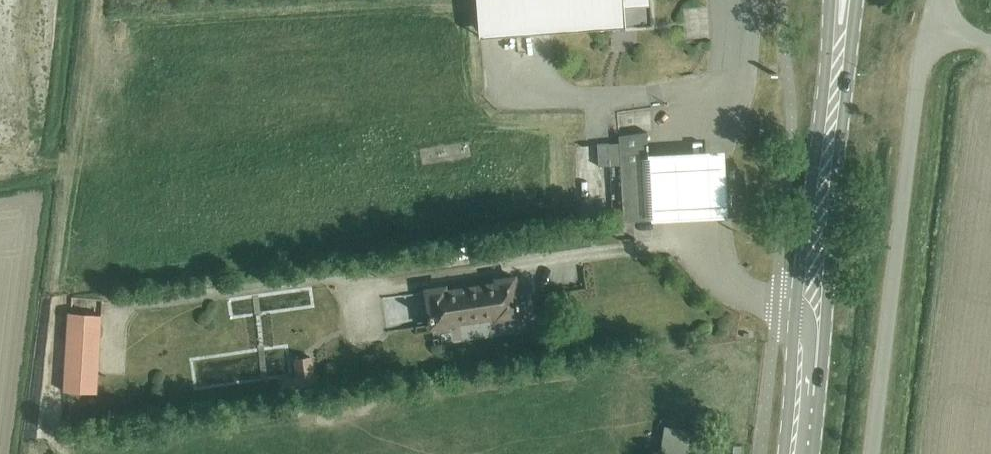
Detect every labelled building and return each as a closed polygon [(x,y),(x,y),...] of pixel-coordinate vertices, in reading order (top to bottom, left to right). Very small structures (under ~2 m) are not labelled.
[(503,36),(537,33),(625,27),(636,26),(651,25),(649,0),(500,0),(503,36)] [(597,166),(619,165),(622,222),(651,220),(646,132),(618,135),(618,143),(596,144),(597,166)] [(731,134),(649,137),(652,210),(734,207),(731,134)] [(497,280),(498,285),(447,292),(445,287),(426,289),(431,329),(455,325),(454,322),(497,316),(499,318),(521,315),(516,277),(497,280)] [(100,313),(66,311),(61,389),(96,391),(100,313)] [(364,346),(364,326),(352,326),(353,346),(364,346)] [(314,374),(281,378),(282,393),(316,389),(314,374)] [(687,430),(665,426),(661,453),(684,453),(687,430)] [(742,446),(726,444),(725,453),(741,453),(742,446)]
